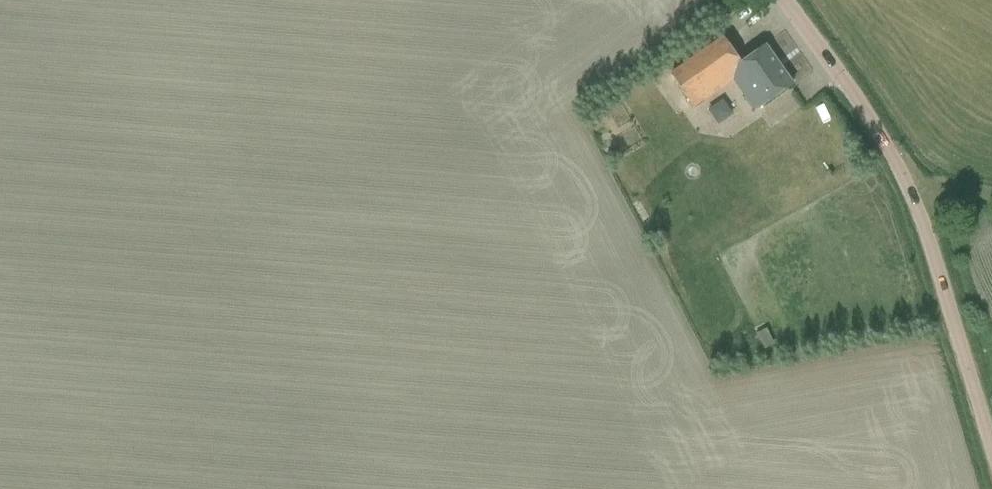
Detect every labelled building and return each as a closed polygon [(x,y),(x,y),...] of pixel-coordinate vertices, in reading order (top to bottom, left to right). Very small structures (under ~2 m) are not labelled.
[(674,69),(696,101),(730,77),(733,81),(739,76),(760,106),(792,84),(764,45),(739,62),(721,36),(674,69)] [(753,349),(764,344),(755,325),(744,330),(753,349)]
